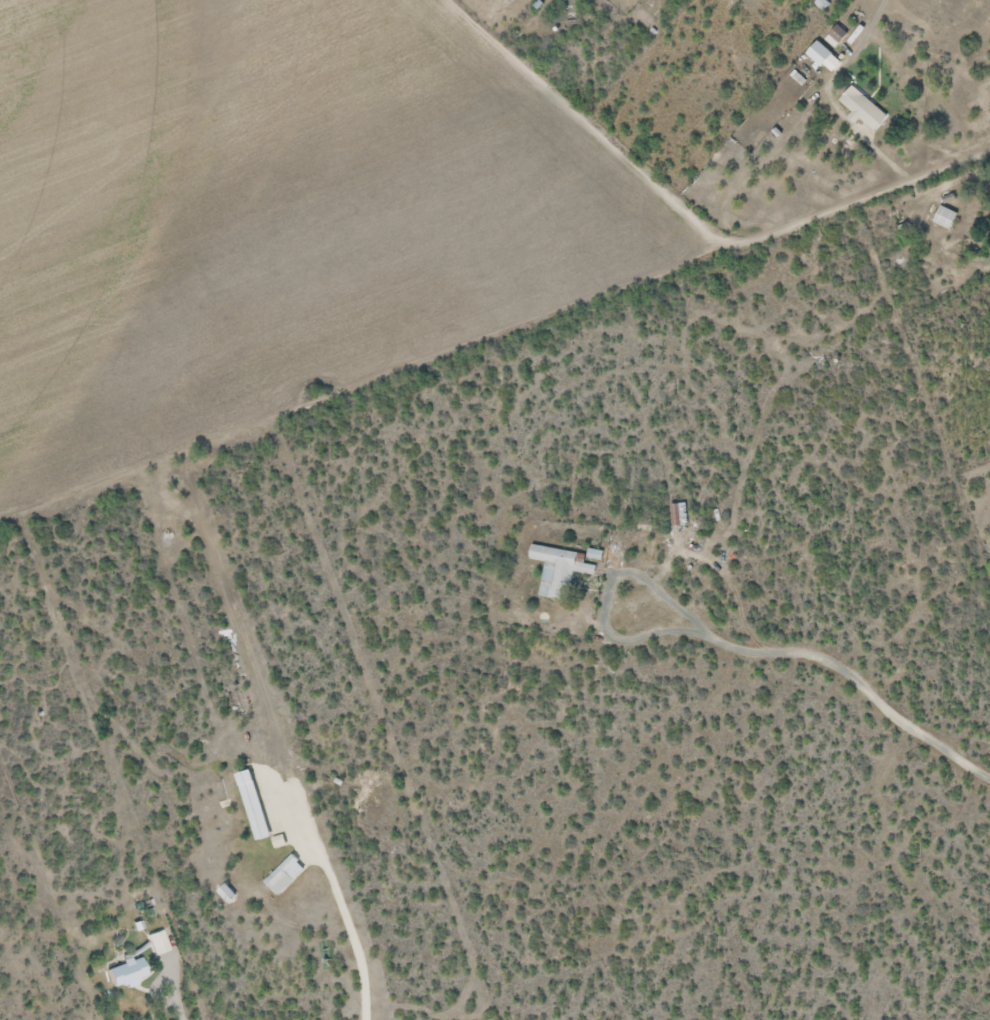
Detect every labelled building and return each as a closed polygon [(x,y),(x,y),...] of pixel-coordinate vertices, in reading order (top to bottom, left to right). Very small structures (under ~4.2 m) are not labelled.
[(803,53),(817,67),(829,55),(815,41),(803,53)] [(884,116),(849,86),(835,101),(848,113),(843,119),(850,126),(856,118),(871,132),(884,116)] [(930,222),(946,230),(954,213),(938,206),(930,222)] [(667,505),(670,528),(686,526),(683,503),(667,505)] [(526,560),(542,562),(537,597),(565,602),(570,572),(592,576),(593,566),(581,564),(583,554),(528,545),(526,560)] [(168,951),(160,930),(145,936),(153,956),(168,951)] [(104,971),(111,991),(145,979),(137,958),(128,961),(126,955),(118,957),(121,964),(104,971)]
